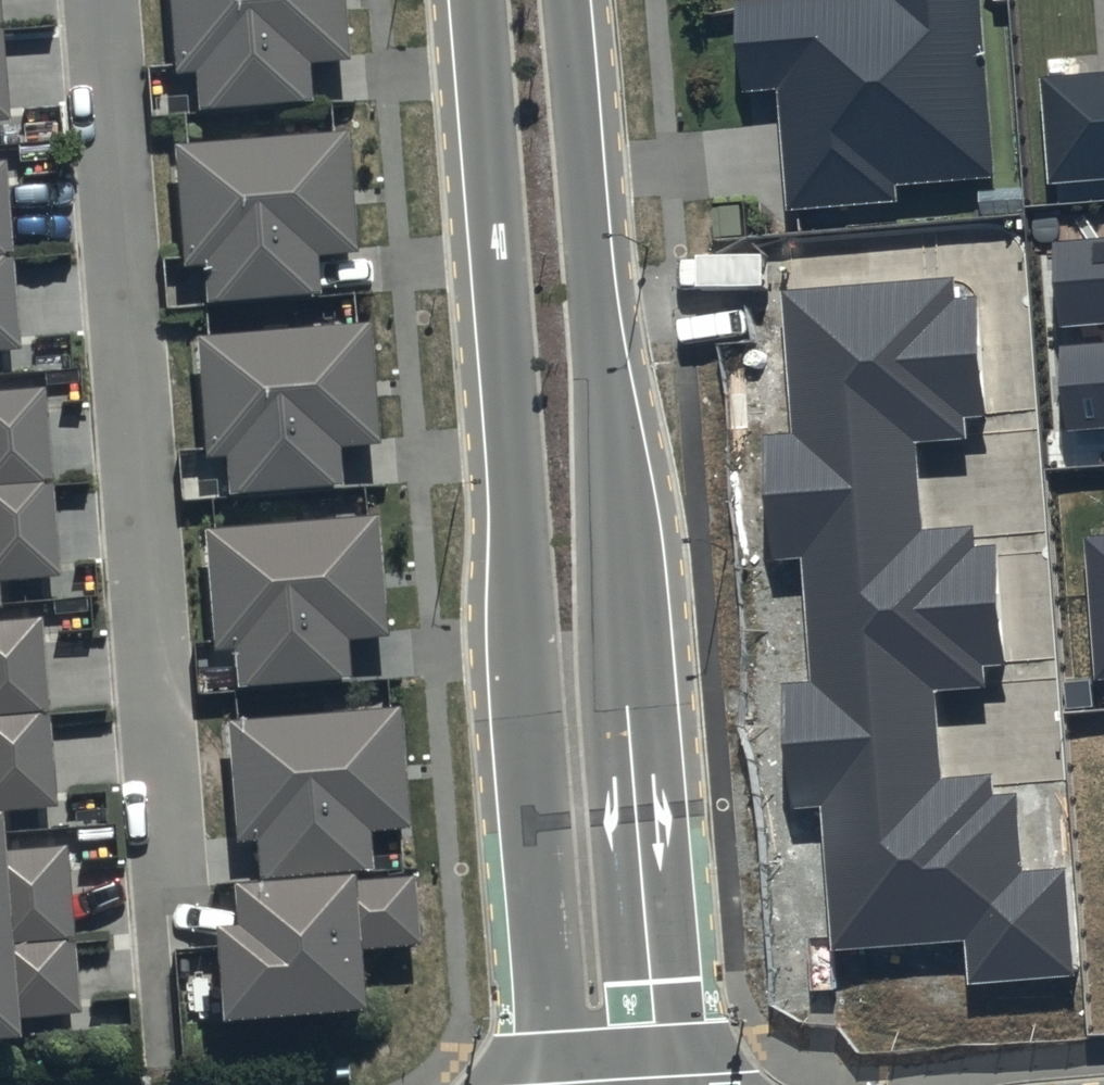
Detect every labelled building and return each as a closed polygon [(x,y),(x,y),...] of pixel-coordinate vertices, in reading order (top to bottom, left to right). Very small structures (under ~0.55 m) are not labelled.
[(11,137),(1,0),(0,0),(0,138),(11,137)] [(174,86),(196,85),(199,124),(313,116),(310,76),(351,73),(345,0),(168,0),(174,86)] [(980,0),(770,0),(736,3),(743,90),(775,87),(785,212),(896,202),(895,185),(995,176),(980,0)] [(1038,78),(1047,181),(1103,176),(1103,73),(1038,78)] [(352,146),(176,158),(184,281),(206,279),(209,319),(323,310),(321,270),(361,268),(352,146)] [(19,365),(6,182),(0,182),(0,366),(19,365)] [(1045,236),(1052,329),(1103,326),(1103,232),(1045,236)] [(954,273),(772,284),(780,423),(755,424),(763,561),(795,560),(802,676),(780,677),(787,805),(826,802),(835,948),(962,941),(965,989),(1074,982),(1067,869),(1013,873),(1009,797),(983,798),(982,780),(936,783),(930,685),(979,682),(978,661),(999,660),(992,548),(969,550),(967,527),(915,530),(909,433),(959,430),(957,408),(982,406),(975,290),(955,291),(954,273)] [(376,336),(199,348),(208,470),(230,469),(232,508),(347,500),(344,460),(385,457),(376,336)] [(1056,347),(1062,431),(1103,428),(1103,344),(1056,347)] [(34,1080),(31,1042),(89,1037),(76,860),(15,864),(13,844),(3,845),(2,832),(62,828),(47,631),(8,633),(5,598),(61,594),(48,402),(0,405),(0,1083),(34,1080)] [(382,532),(206,545),(215,667),(236,665),(239,705),(354,697),(351,657),(391,654),(382,532)] [(1082,533),(1093,681),(1103,680),(1103,532),(1082,533)] [(404,724),(229,737),(238,859),(259,857),(262,897),(376,888),(373,850),(413,847),(404,724)] [(350,915),(240,922),(243,964),(222,965),(229,1059),(373,1049),(367,969),(425,965),(420,892),(349,896),(350,915)]
